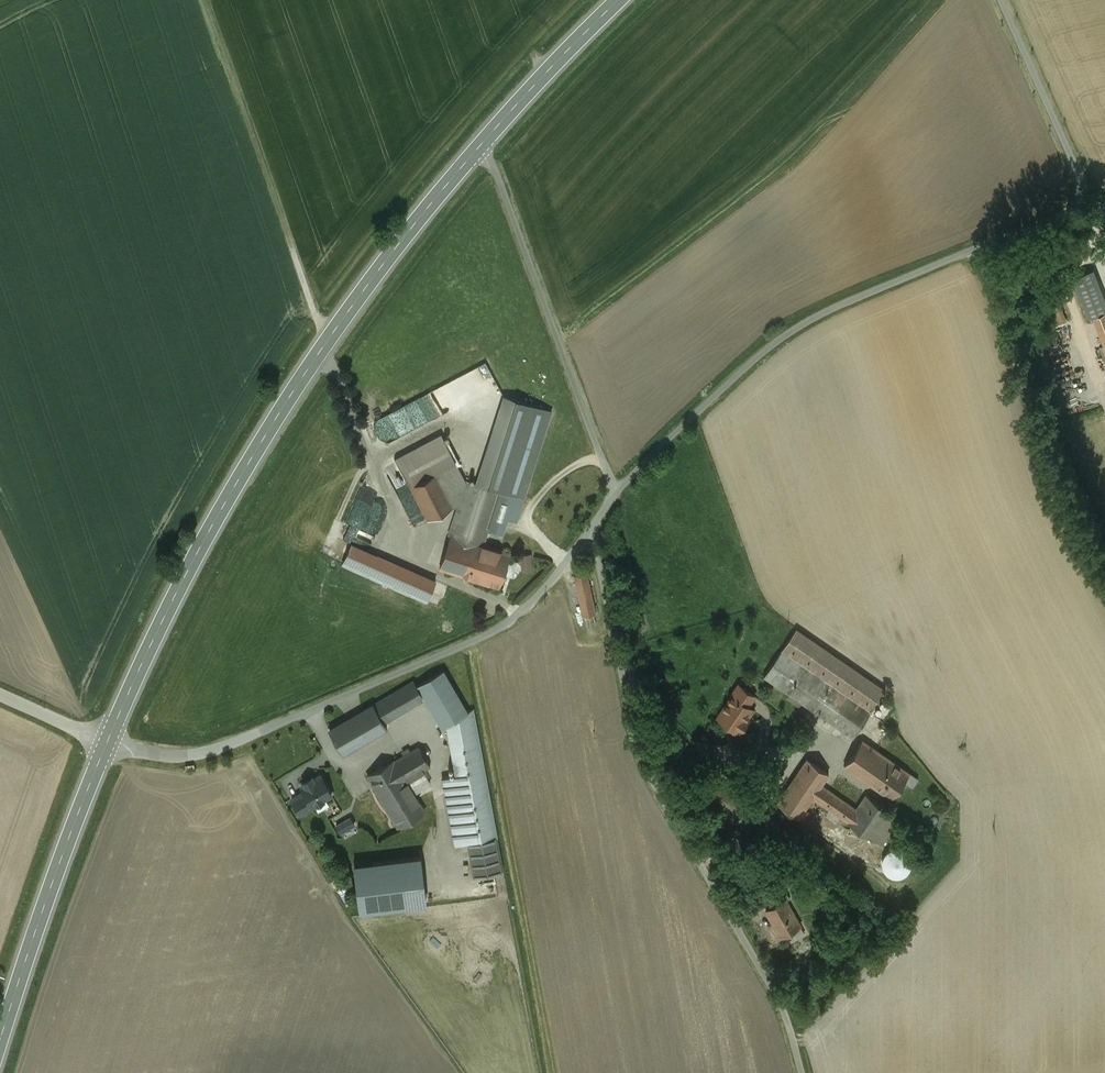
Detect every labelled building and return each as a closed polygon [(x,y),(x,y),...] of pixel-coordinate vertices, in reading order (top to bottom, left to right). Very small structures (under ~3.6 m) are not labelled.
[(1096,272),(1077,279),(1083,296),(1078,298),(1082,309),(1090,306),(1104,348),(1104,295),(1096,272)] [(1058,295),(1046,299),(1055,324),(1066,319),(1058,295)] [(491,364),(375,416),(384,434),(394,430),(395,432),(500,385),(491,364)] [(504,396),(476,483),(500,490),(523,498),(551,411),(504,396)] [(441,433),(394,457),(408,485),(409,486),(409,485),(454,461),(455,461),(446,444),(441,433)] [(476,483),(466,479),(465,481),(454,461),(409,485),(409,486),(426,519),(455,503),(457,505),(448,534),(450,534),(483,544),(488,527),(500,490),(476,483)] [(523,498),(500,490),(488,527),(503,531),(507,517),(516,519),(523,498)] [(483,544),(450,534),(439,566),(499,585),(510,553),(483,544)] [(435,580),(351,543),(342,563),(426,600),(435,580)] [(529,554),(521,554),(522,565),(530,564),(529,554)] [(586,572),(573,575),(582,616),(595,613),(586,572)] [(885,690),(795,629),(780,650),(870,712),(885,690)] [(870,712),(780,650),(763,676),(852,738),(870,712)] [(443,670),(416,686),(413,681),(373,704),(383,721),(425,697),(442,726),(447,723),(467,712),(467,711),(443,670)] [(754,696),(737,684),(730,695),(731,695),(732,695),(747,705),(754,696)] [(747,705),(732,695),(731,695),(723,707),(727,710),(720,719),(736,729),(736,728),(739,730),(745,721),(743,719),(750,708),(747,705)] [(373,704),(329,730),(343,753),(387,727),(383,721),(373,704)] [(467,712),(447,723),(450,734),(448,735),(449,741),(475,736),(474,726),(471,710),(470,710),(467,711),(467,712)] [(475,736),(449,741),(455,773),(442,776),(446,797),(459,794),(467,838),(493,834),(494,838),(497,837),(476,725),(474,726),(475,736)] [(908,772),(861,740),(843,766),(890,798),(908,772)] [(418,746),(394,760),(406,779),(422,770),(424,769),(430,765),(418,746)] [(806,758),(776,801),(798,816),(811,797),(846,821),(847,821),(846,821),(855,808),(820,784),(828,773),(806,758)] [(394,760),(367,775),(398,826),(424,810),(414,792),(406,779),(394,760)] [(422,770),(406,779),(414,792),(430,783),(422,770)] [(314,805),(332,794),(321,775),(314,779),(312,777),(303,782),(304,785),(302,786),(304,791),(312,805),(314,805)] [(315,806),(314,805),(312,805),(304,791),(292,798),(301,814),(315,806)] [(459,794),(446,797),(455,845),(468,843),(467,838),(459,794)] [(888,810),(865,794),(855,808),(846,821),(847,821),(846,821),(870,837),(888,810)] [(888,810),(870,837),(879,844),(898,817),(888,810)] [(350,817),(336,825),(340,832),(353,824),(350,817)] [(493,834),(467,838),(468,843),(474,875),(500,870),(494,838),(493,834)] [(901,849),(898,848),(895,848),(892,848),(890,848),(888,849),(887,851),(885,852),(884,853),(883,854),(882,856),(882,858),(881,860),(881,862),(881,864),(882,866),(882,868),(883,870),(885,871),(887,873),(889,874),(891,875),(894,876),(896,876),(898,876),(900,875),(902,874),(904,873),(906,871),(907,869),(908,868),(909,866),(909,865),(909,863),(909,861),(909,859),(909,857),(908,856),(907,854),(906,853),(905,852),(904,850),(901,849)] [(420,856),(354,865),(360,910),(426,902),(420,856)] [(783,886),(767,895),(772,905),(784,898),(785,899),(789,896),(783,886)] [(772,905),(765,909),(779,935),(799,924),(785,899),(784,898),(772,905)]
